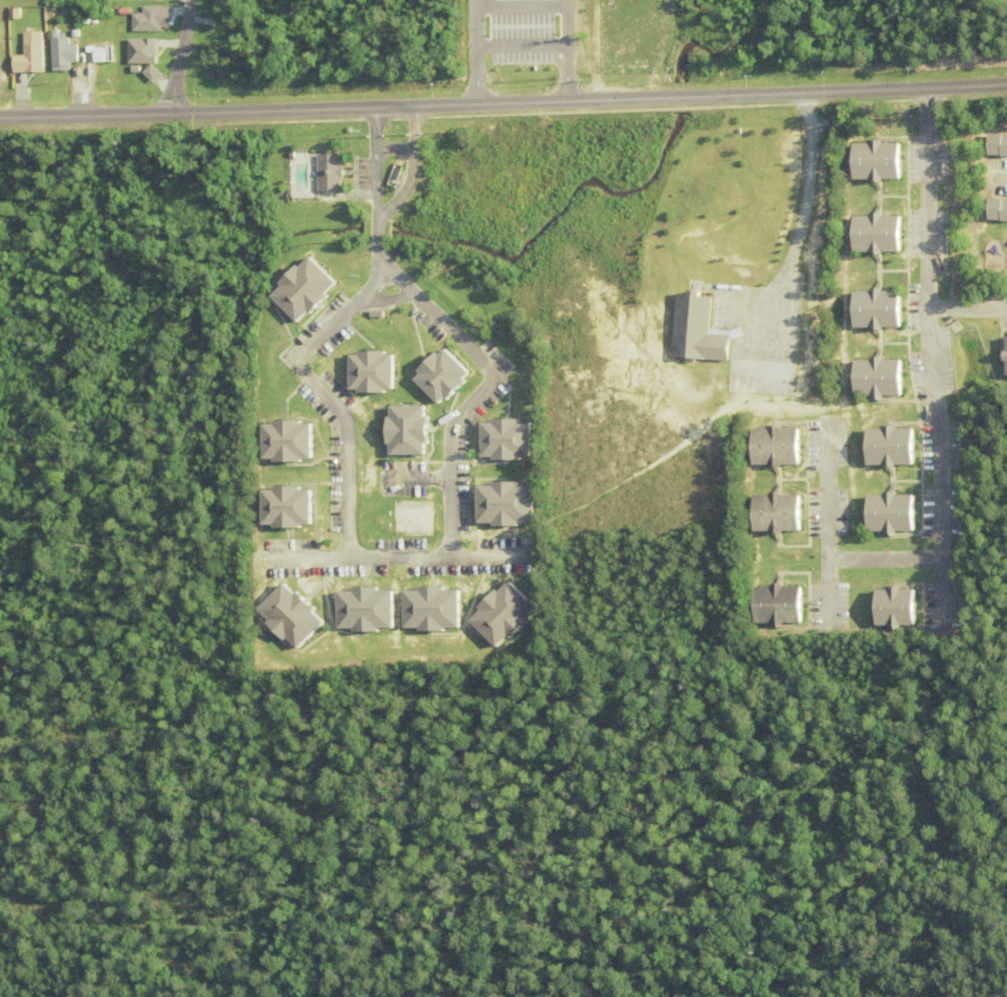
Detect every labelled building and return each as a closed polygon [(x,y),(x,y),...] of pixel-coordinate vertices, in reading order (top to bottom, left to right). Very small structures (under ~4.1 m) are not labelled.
[(133,32),(161,32),(161,6),(143,6),(143,13),(133,13),(133,32)] [(43,72),(43,38),(24,38),(24,72),(43,72)] [(4,53),(4,39),(0,39),(0,68),(10,68),(10,53),(4,53)] [(51,39),(51,66),(77,66),(77,39),(51,39)] [(158,39),(138,39),(138,46),(128,46),(128,64),(158,64),(158,39)] [(86,63),(112,63),(112,45),(86,45),(86,63)] [(981,136),(981,157),(1006,157),(1006,136),(981,136)] [(845,181),(896,182),(897,144),(846,143),(845,181)] [(322,191),(347,191),(347,154),(322,154),(322,191)] [(1006,222),(1006,201),(981,201),(981,222),(1006,222)] [(897,254),(897,216),(844,216),(844,254),(897,254)] [(332,285),(304,256),(263,296),(292,325),(332,285)] [(845,330),(895,329),(895,291),(845,292),(845,330)] [(668,359),(727,363),(729,333),(706,332),(708,296),(672,294),(668,359)] [(999,339),(999,377),(1006,377),(1006,339),(999,339)] [(432,407),(464,375),(437,347),(405,380),(432,407)] [(386,394),(386,354),(343,354),(343,394),(386,394)] [(899,360),(846,360),(846,398),(898,398),(899,360)] [(378,419),(378,457),(418,457),(418,407),(382,408),(383,419),(378,419)] [(474,461),(522,461),(522,422),(474,422),(474,461)] [(254,424),(254,463),(304,463),(304,424),(254,424)] [(743,467),(796,467),(796,429),(743,429),(743,467)] [(909,429),(859,429),(859,467),(909,467),(909,429)] [(526,485),(469,484),(468,526),(525,527),(526,485)] [(302,489),(253,489),(253,529),(302,529),(302,489)] [(745,534),(797,533),(796,495),(744,496),(745,534)] [(859,496),(859,535),(910,534),(909,496),(859,496)] [(460,622),(490,651),(530,610),(500,581),(460,622)] [(287,653),(317,625),(278,584),(248,612),(287,653)] [(798,587),(746,587),(746,626),(798,626),(798,587)] [(385,590),(330,591),(330,633),(386,632),(385,590)] [(455,590),(396,590),(396,632),(455,632),(455,590)] [(912,590),(867,591),(868,628),(912,628),(912,590)]
